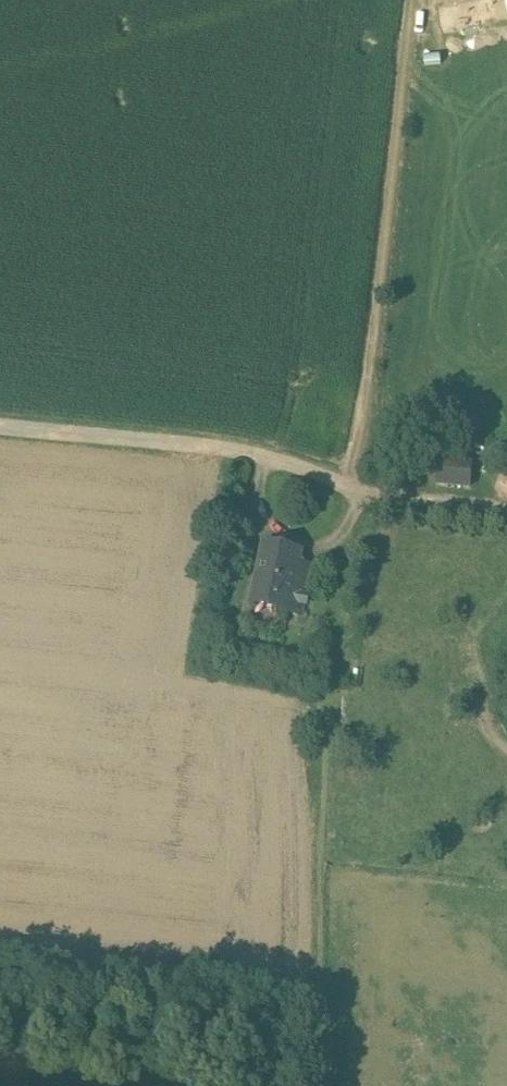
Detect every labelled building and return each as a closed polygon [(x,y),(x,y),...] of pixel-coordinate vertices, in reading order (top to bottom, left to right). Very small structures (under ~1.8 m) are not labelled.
[(477,461),(441,456),(437,489),(472,494),(477,461)] [(291,552),(266,547),(255,602),(285,608),(284,612),(301,616),(311,567),(289,563),(291,552)]
